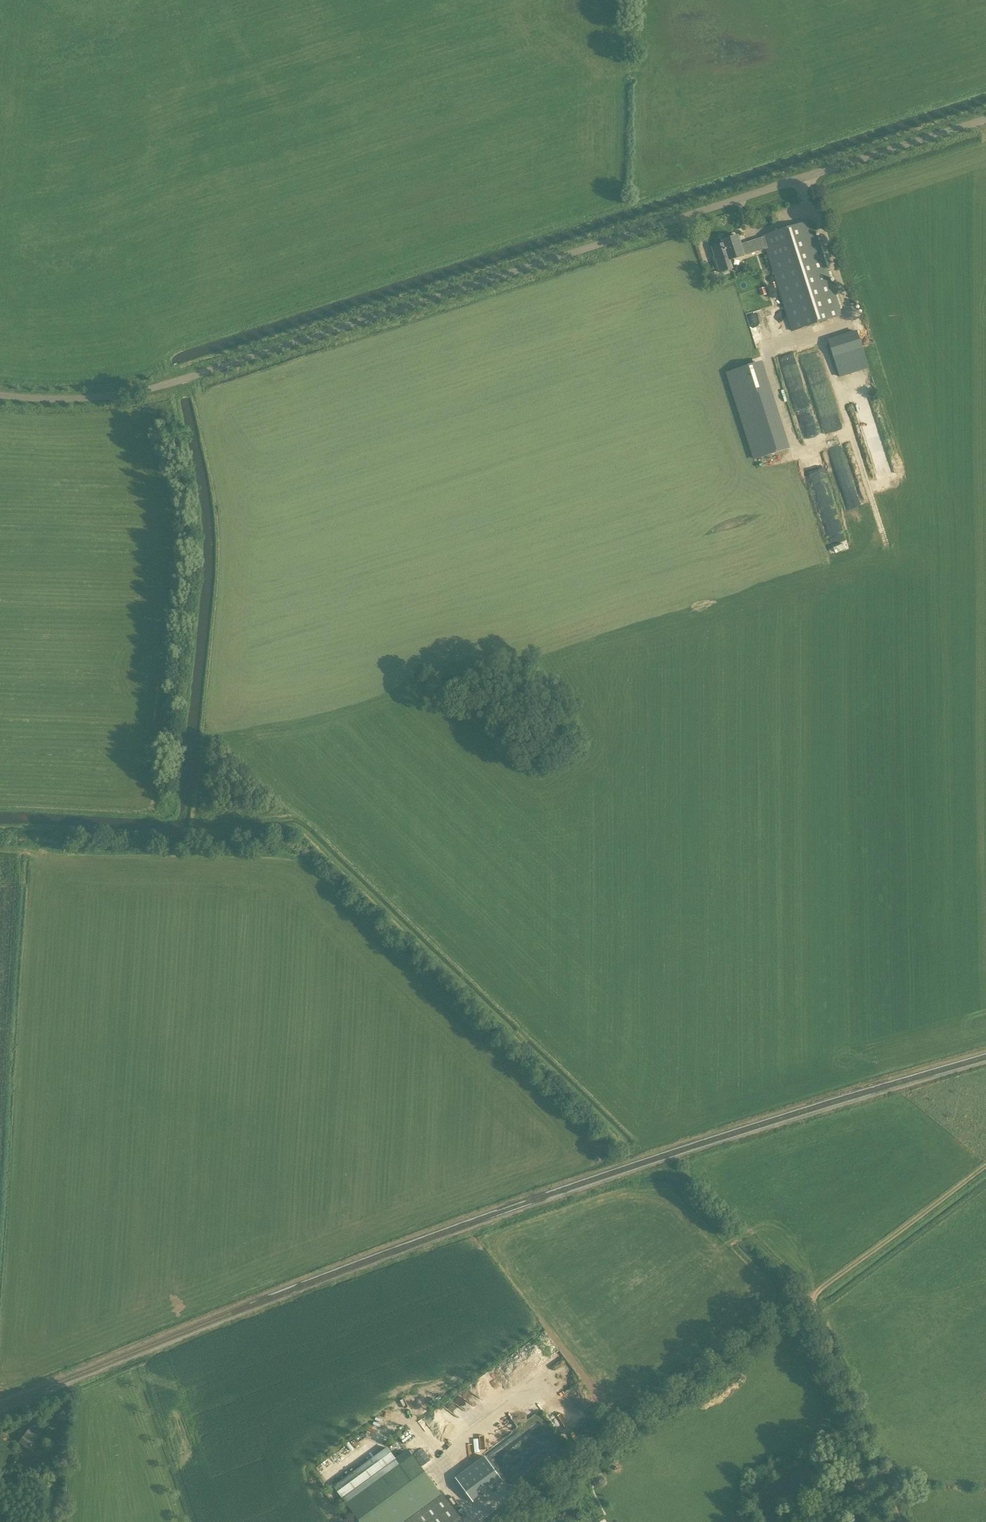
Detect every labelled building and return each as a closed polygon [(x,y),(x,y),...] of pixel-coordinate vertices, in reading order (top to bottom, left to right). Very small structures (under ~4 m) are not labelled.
[(712,248),(720,273),(731,270),(729,261),(744,256),(766,249),(792,332),(842,316),(812,220),(761,236),(762,237),(740,245),(737,236),(722,241),(722,244),(712,248)] [(835,365),(836,365),(840,377),(869,368),(865,356),(857,331),(827,340),(835,365)] [(780,452),(754,365),(728,372),(736,399),(749,441),(754,460),(780,452)] [(839,525),(816,456),(805,460),(807,468),(809,468),(815,485),(817,485),(819,491),(810,494),(822,531),(839,525)] [(461,1417),(470,1402),(457,1394),(449,1410),(461,1417)] [(572,1436),(582,1428),(574,1418),(581,1413),(573,1403),(556,1416),(572,1436)] [(508,1416),(512,1427),(528,1421),(523,1410),(508,1416)] [(18,1443),(28,1450),(40,1434),(30,1426),(18,1443)] [(396,1458),(388,1446),(335,1485),(347,1502),(361,1521),(404,1521),(442,1494),(413,1454),(400,1463),(396,1458)] [(12,1460),(7,1466),(12,1470),(17,1464),(12,1460)] [(404,1521),(464,1521),(443,1493),(442,1494),(404,1521)]
